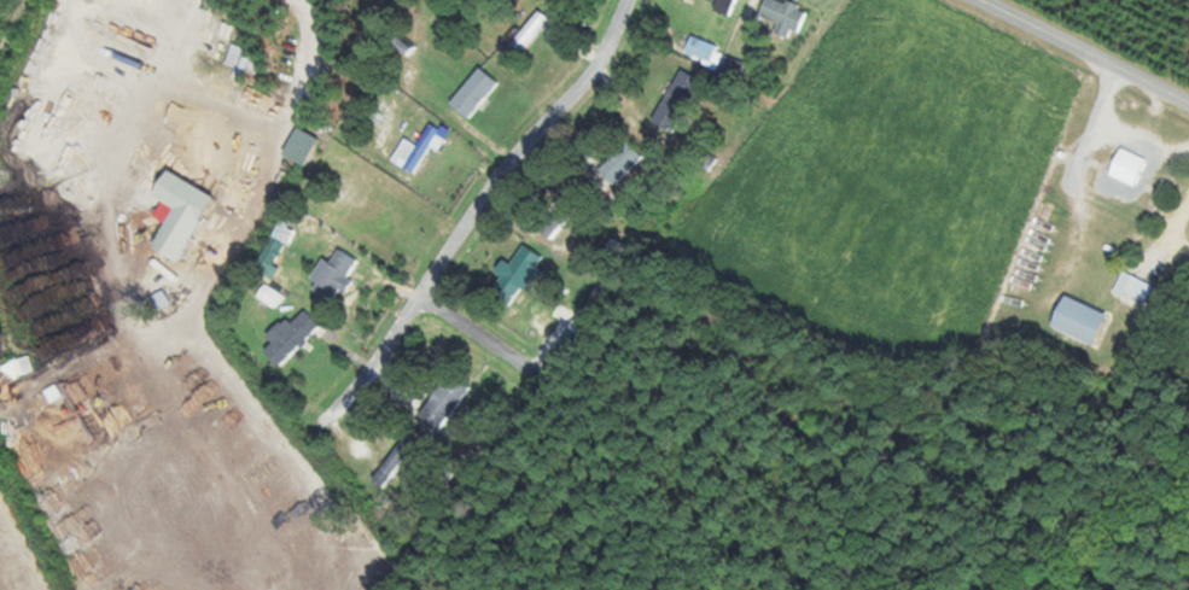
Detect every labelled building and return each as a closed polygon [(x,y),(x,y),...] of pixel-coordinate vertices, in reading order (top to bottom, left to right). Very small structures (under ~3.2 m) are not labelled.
[(53,0),(36,0),(32,13),(47,18),(53,0)] [(805,34),(808,5),(764,1),(761,30),(805,34)] [(550,19),(540,11),(504,54),(513,63),(550,19)] [(470,119),(500,83),(481,68),(452,104),(470,119)] [(655,122),(677,133),(703,81),(680,70),(655,122)] [(599,171),(615,187),(645,157),(629,141),(599,171)] [(1104,185),(1125,194),(1128,187),(1107,179),(1104,185)] [(360,261),(338,249),(330,263),(324,260),(309,288),(337,303),(360,261)] [(539,266),(521,253),(491,293),(509,306),(539,266)] [(1147,307),(1157,288),(1125,271),(1115,289),(1147,307)] [(265,286),(258,297),(275,307),(282,296),(265,286)] [(261,347),(281,367),(315,333),(295,313),(261,347)] [(420,414),(439,430),(472,390),(452,374),(420,414)] [(420,441),(409,433),(373,481),(385,489),(420,441)]
